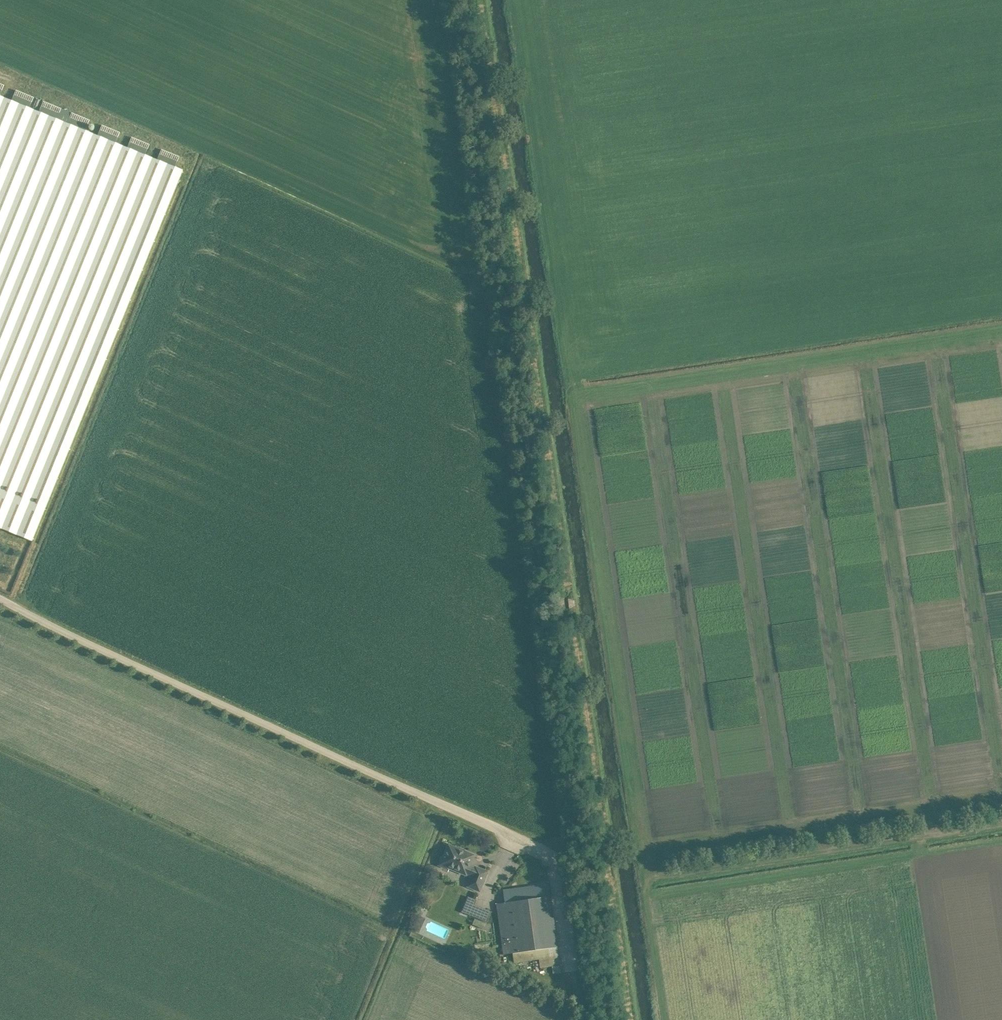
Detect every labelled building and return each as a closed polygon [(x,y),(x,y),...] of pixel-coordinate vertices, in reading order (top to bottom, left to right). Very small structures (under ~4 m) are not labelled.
[(32,541),(183,171),(0,96),(0,528),(32,541)] [(467,887),(479,892),(487,870),(475,866),(475,867),(470,865),(474,855),(448,845),(438,866),(466,876),(466,875),(470,877),(467,887)] [(503,955),(508,955),(509,963),(538,959),(540,967),(558,965),(556,948),(547,885),(502,891),(504,903),(496,905),(503,955)] [(466,900),(475,904),(476,900),(468,896),(466,900)] [(475,904),(466,900),(462,913),(485,922),(490,910),(475,904)]
